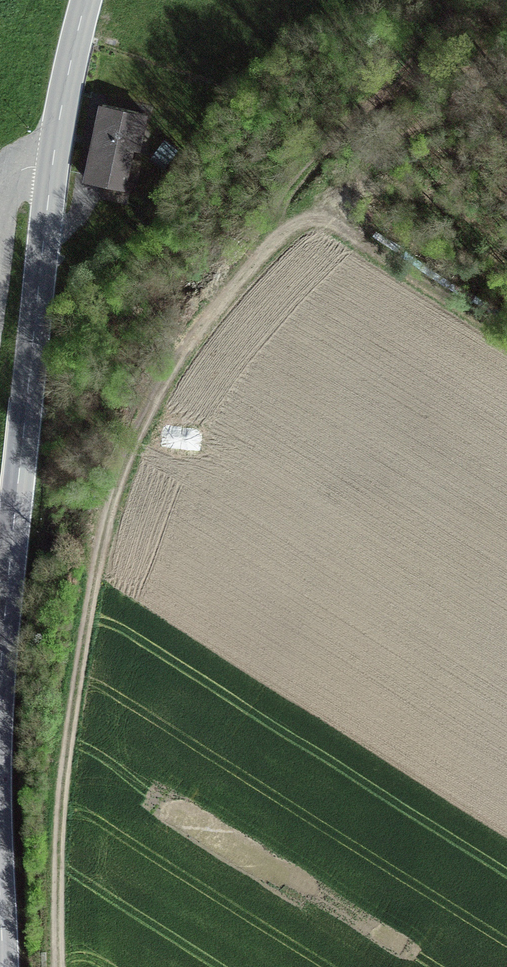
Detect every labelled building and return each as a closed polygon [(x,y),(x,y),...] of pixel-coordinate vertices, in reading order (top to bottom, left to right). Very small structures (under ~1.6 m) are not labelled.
[(138,122),(107,114),(90,178),(121,186),(138,122)]
